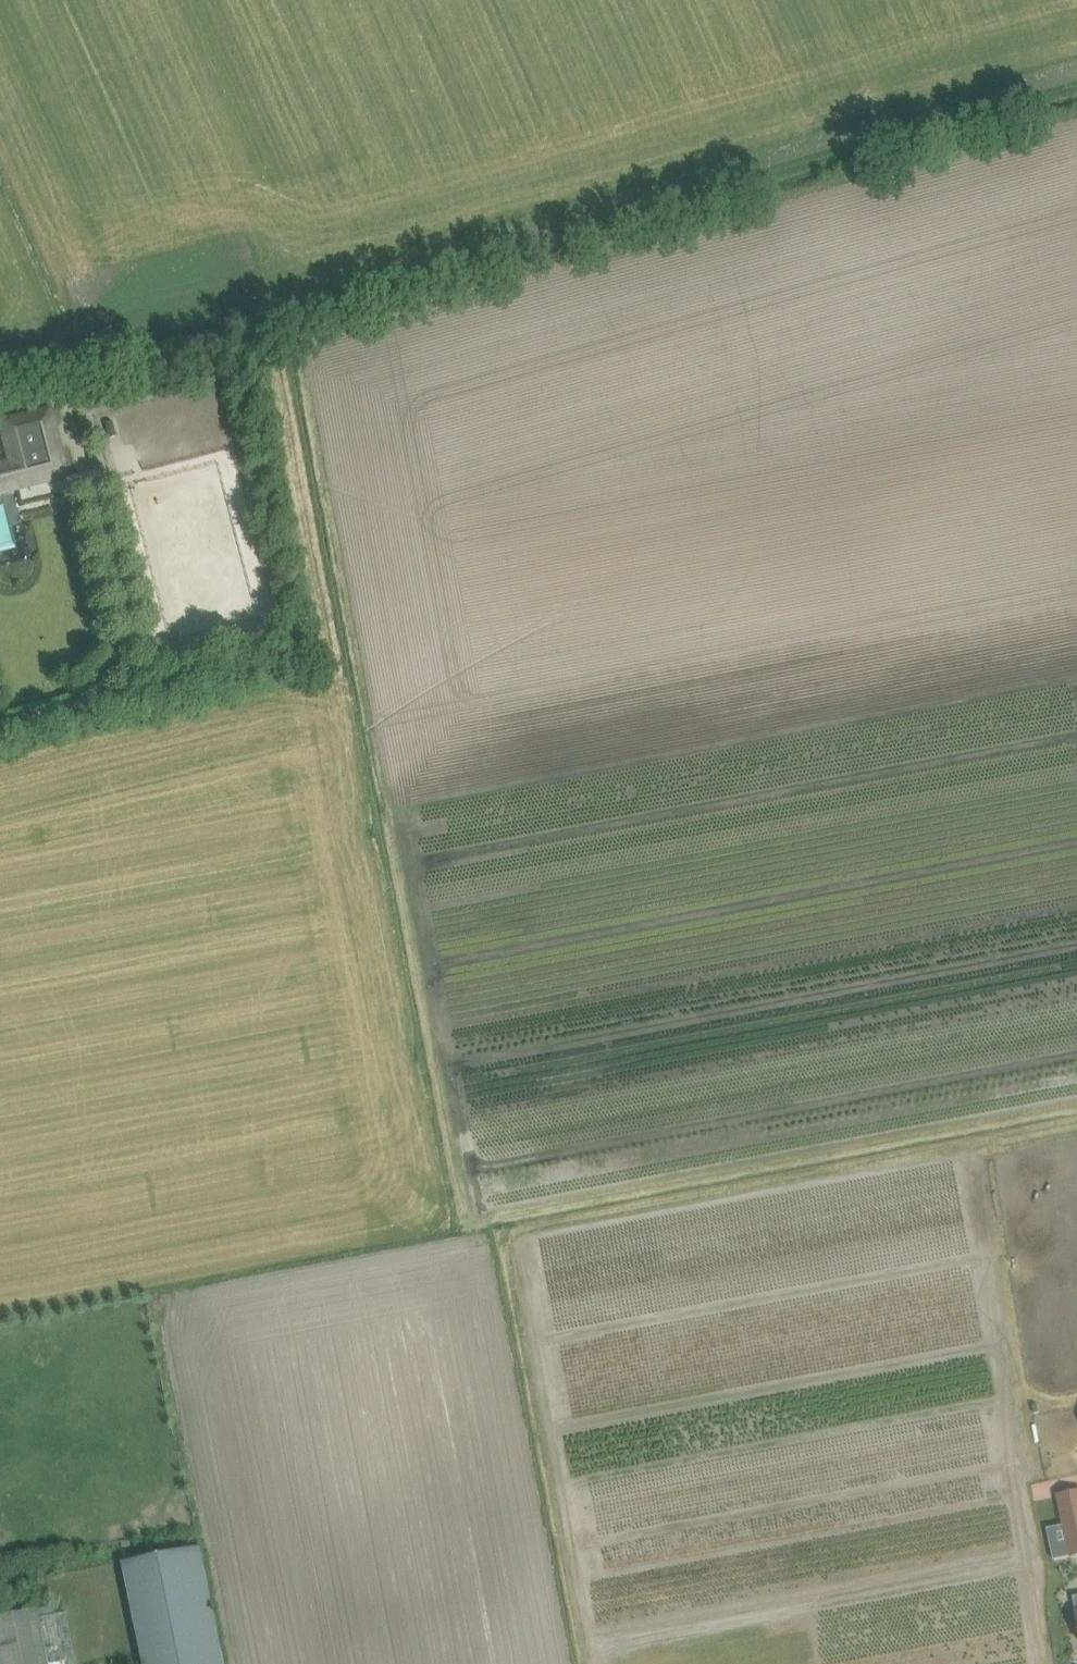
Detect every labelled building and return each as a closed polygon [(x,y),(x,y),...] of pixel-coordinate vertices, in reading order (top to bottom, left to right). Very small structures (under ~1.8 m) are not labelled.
[(243,354),(233,360),(240,371),(249,366),(243,354)] [(20,489),(66,477),(49,410),(3,422),(12,460),(0,463),(0,494),(20,489)] [(1070,1556),(1076,1554),(1076,1491),(1058,1495),(1070,1556)] [(142,1663),(222,1663),(198,1545),(121,1561),(142,1663)] [(35,1609),(0,1617),(0,1663),(46,1663),(35,1609)]
